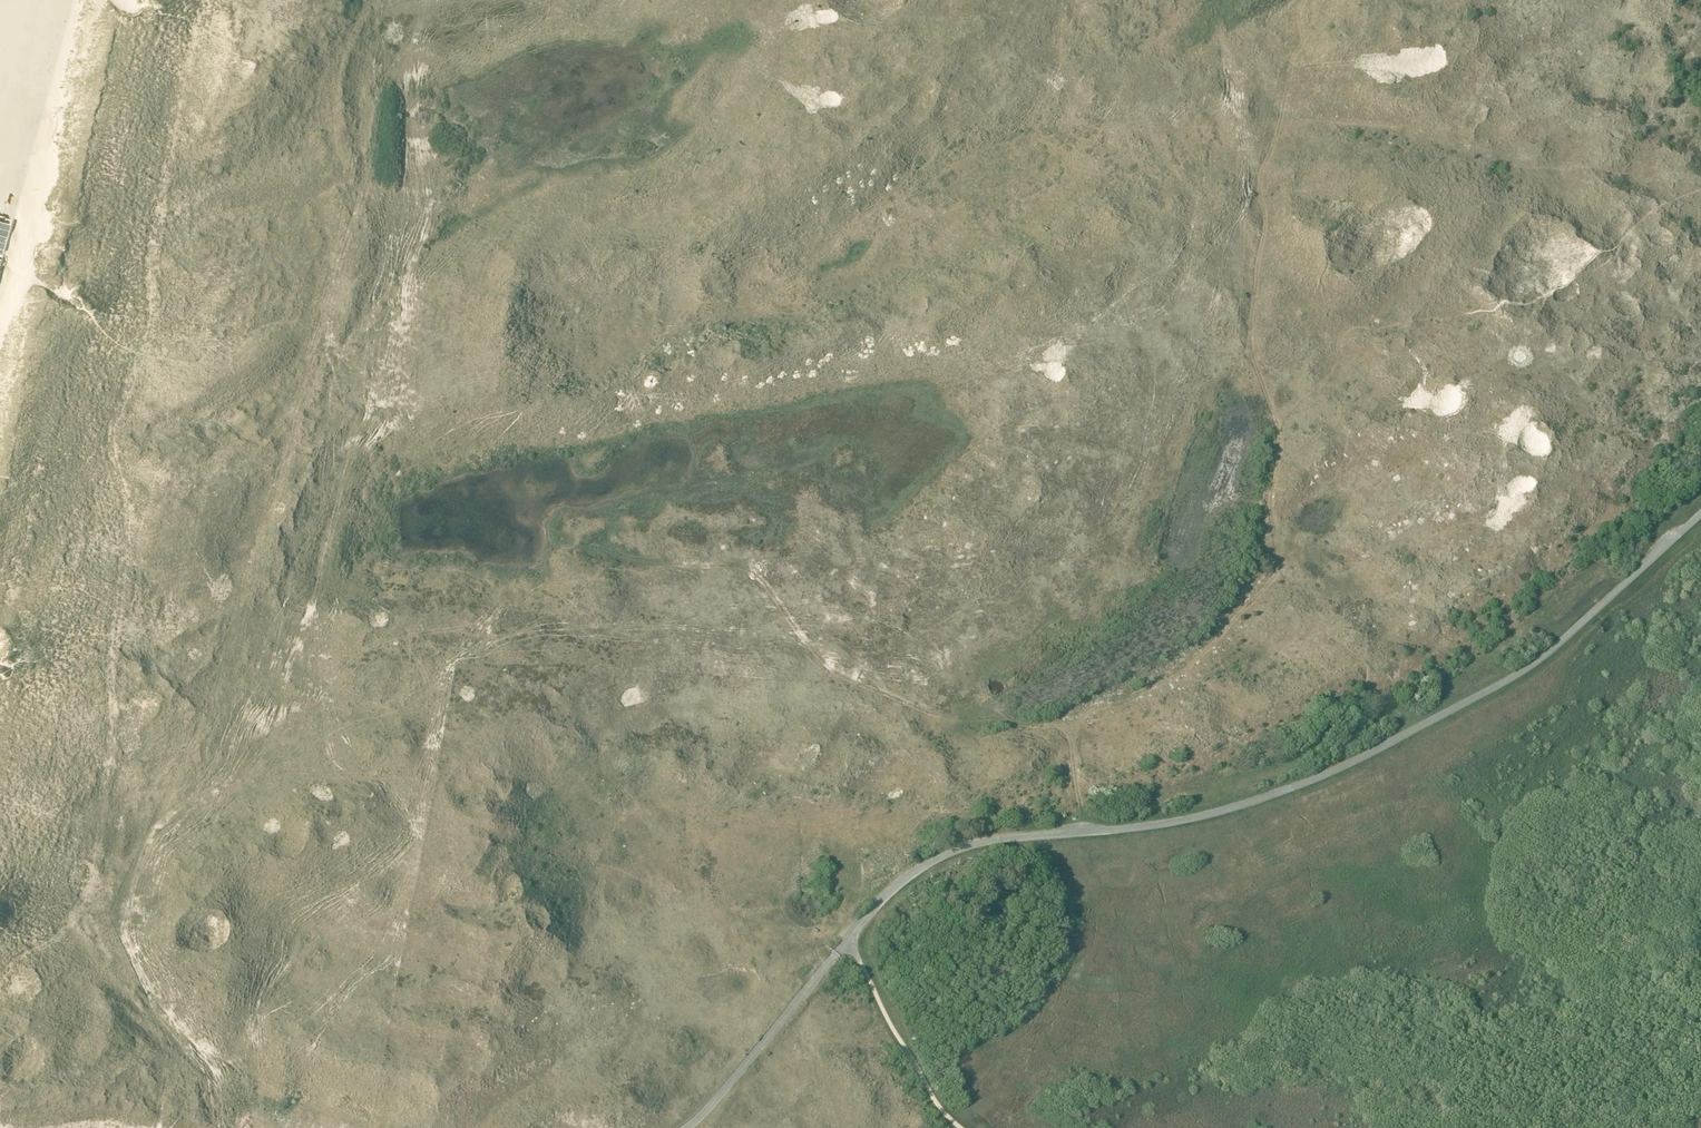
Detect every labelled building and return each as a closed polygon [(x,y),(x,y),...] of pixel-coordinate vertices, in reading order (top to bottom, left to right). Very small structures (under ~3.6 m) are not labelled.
[(16,277),(21,250),(3,246),(0,259),(0,274),(16,277)]
